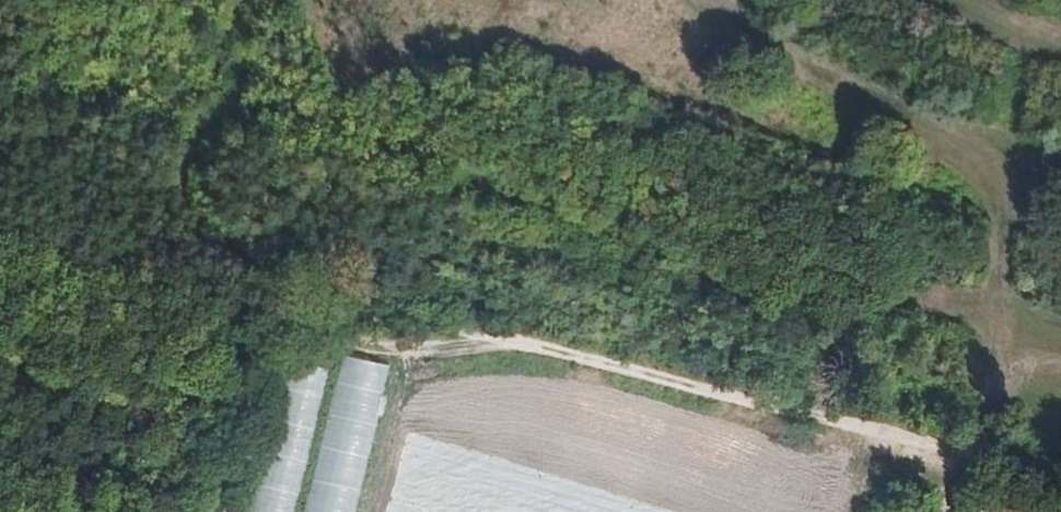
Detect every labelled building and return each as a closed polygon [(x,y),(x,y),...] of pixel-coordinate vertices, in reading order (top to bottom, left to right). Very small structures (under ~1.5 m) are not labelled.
[(388,364),(339,353),(304,511),(355,511),(388,364)] [(323,368),(289,361),(257,511),(293,511),(323,368)]
